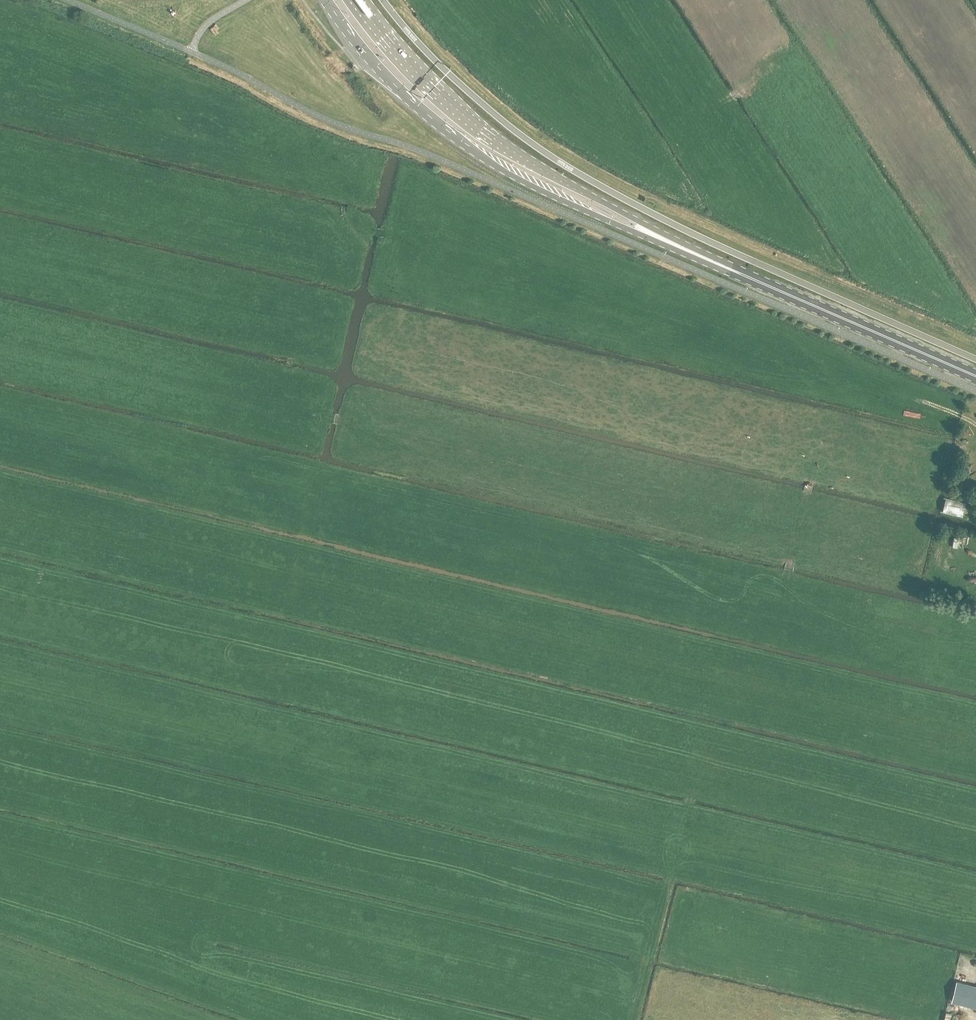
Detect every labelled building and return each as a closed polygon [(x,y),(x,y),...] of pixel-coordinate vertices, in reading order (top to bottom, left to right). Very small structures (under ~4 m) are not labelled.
[(966,503),(946,498),(943,512),(963,517),(966,503)]
